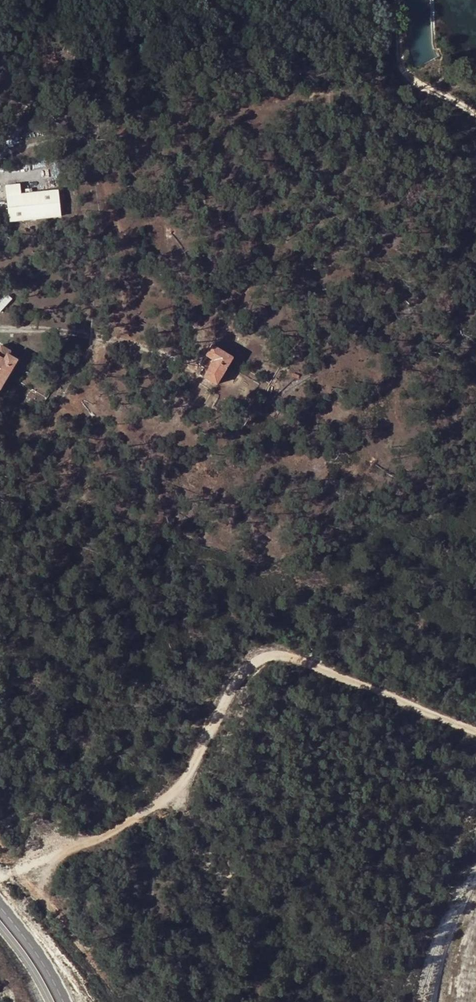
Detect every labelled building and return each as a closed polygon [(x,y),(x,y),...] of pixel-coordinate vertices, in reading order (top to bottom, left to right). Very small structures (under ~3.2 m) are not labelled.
[(21,185),(7,187),(11,224),(61,219),(59,193),(22,197),(21,185)] [(270,312),(262,307),(258,313),(266,319),(270,312)] [(19,360),(9,354),(12,350),(1,344),(0,345),(0,391),(19,360)] [(234,363),(214,352),(203,372),(206,374),(202,380),(220,390),(234,363)]
